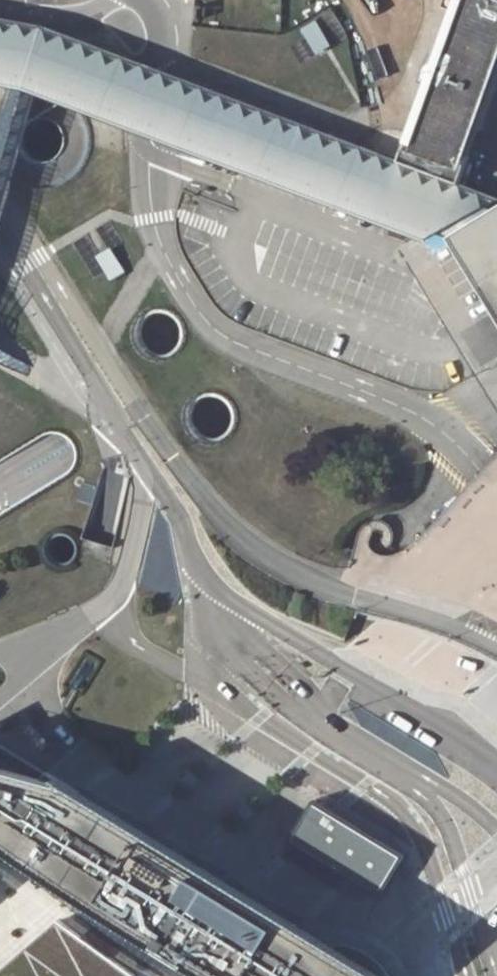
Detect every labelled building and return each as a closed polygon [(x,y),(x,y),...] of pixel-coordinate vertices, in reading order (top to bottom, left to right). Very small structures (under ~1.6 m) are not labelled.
[(406,166),(471,191),(496,117),(496,0),(469,0),(406,166)] [(17,21),(0,17),(0,85),(8,86),(456,249),(467,242),(491,228),(496,224),(496,200),(471,191),(406,166),(198,87),(17,21)] [(312,20),(297,28),(314,57),(329,48),(312,20)] [(456,249),(496,315),(496,224),(491,228),(467,242),(456,249)] [(111,246),(96,255),(112,282),(127,273),(111,246)] [(0,769),(0,852),(12,862),(60,894),(103,923),(149,952),(189,975),(388,975),(386,971),(380,963),(373,957),(362,950),(347,944),(333,942),(333,948),(55,785),(38,780),(0,769)] [(403,856),(310,800),(285,841),(378,897),(403,856)] [(136,975),(59,919),(0,970),(0,975),(135,975),(136,975)]
